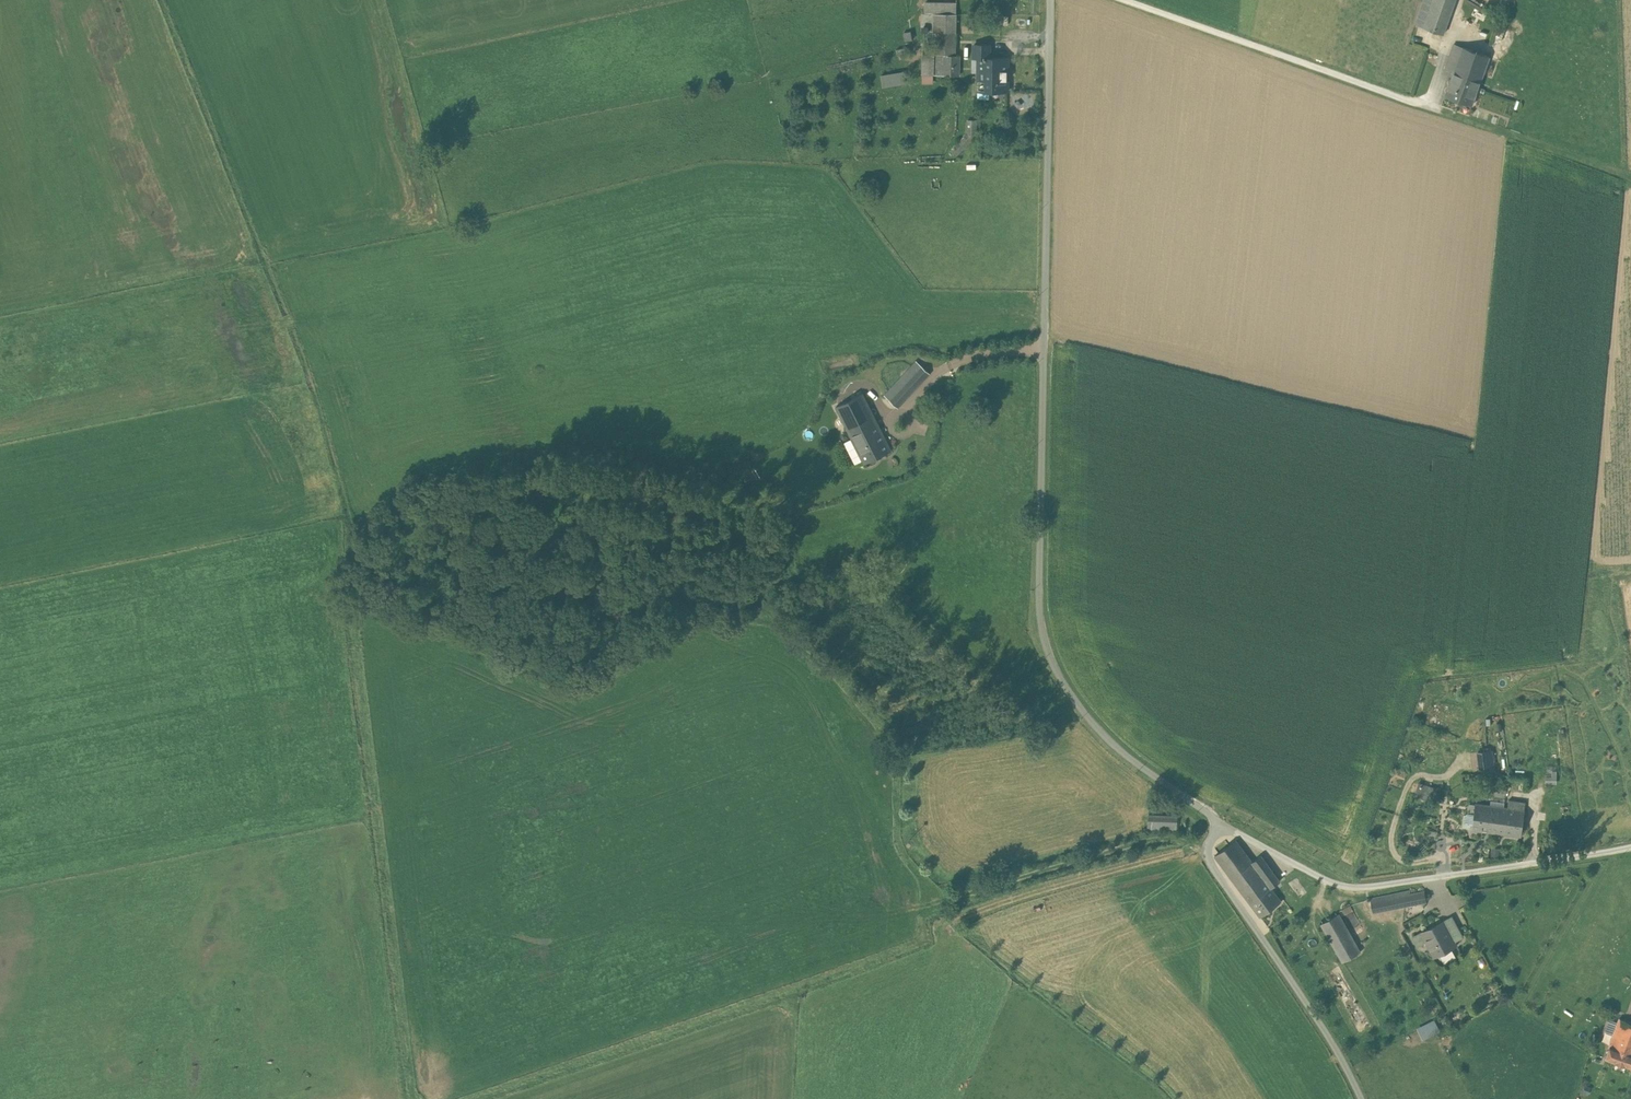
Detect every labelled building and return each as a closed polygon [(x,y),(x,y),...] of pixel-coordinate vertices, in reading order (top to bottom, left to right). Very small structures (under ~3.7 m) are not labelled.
[(1445,35),(1456,0),(1422,0),(1414,25),(1445,35)] [(958,3),(923,3),(922,74),(957,75),(958,3)] [(977,79),(977,91),(1010,91),(1010,57),(991,57),(991,44),(973,44),(973,79),(977,79)] [(1474,106),(1491,56),(1453,44),(1444,68),(1454,72),(1445,97),(1474,106)] [(883,86),(904,84),(903,71),(882,73),(883,86)] [(883,393),(895,406),(929,374),(917,361),(883,393)] [(866,393),(836,408),(864,466),(894,451),(866,393)] [(1495,749),(1477,750),(1478,771),(1496,771),(1495,749)] [(1418,769),(1424,780),(1434,775),(1428,764),(1418,769)] [(1547,779),(1558,779),(1557,768),(1547,768),(1547,779)] [(1437,789),(1419,785),(1417,794),(1434,799),(1437,789)] [(1508,808),(1476,803),(1472,831),(1521,838),(1526,803),(1509,800),(1508,808)] [(1177,816),(1149,815),(1149,829),(1177,829),(1177,816)] [(1283,904),(1272,888),(1279,883),(1261,858),(1253,863),(1236,840),(1215,856),(1262,920),(1283,904)] [(1411,890),(1373,898),(1373,901),(1371,902),(1374,913),(1426,903),(1424,892),(1412,894),(1411,890)] [(1340,914),(1321,925),(1343,964),(1362,953),(1340,914)] [(1463,938),(1453,917),(1445,921),(1455,942),(1463,938)] [(1443,921),(1420,934),(1434,960),(1457,947),(1443,921)] [(1618,1020),(1605,1060),(1630,1069),(1630,1024),(1618,1020)]
